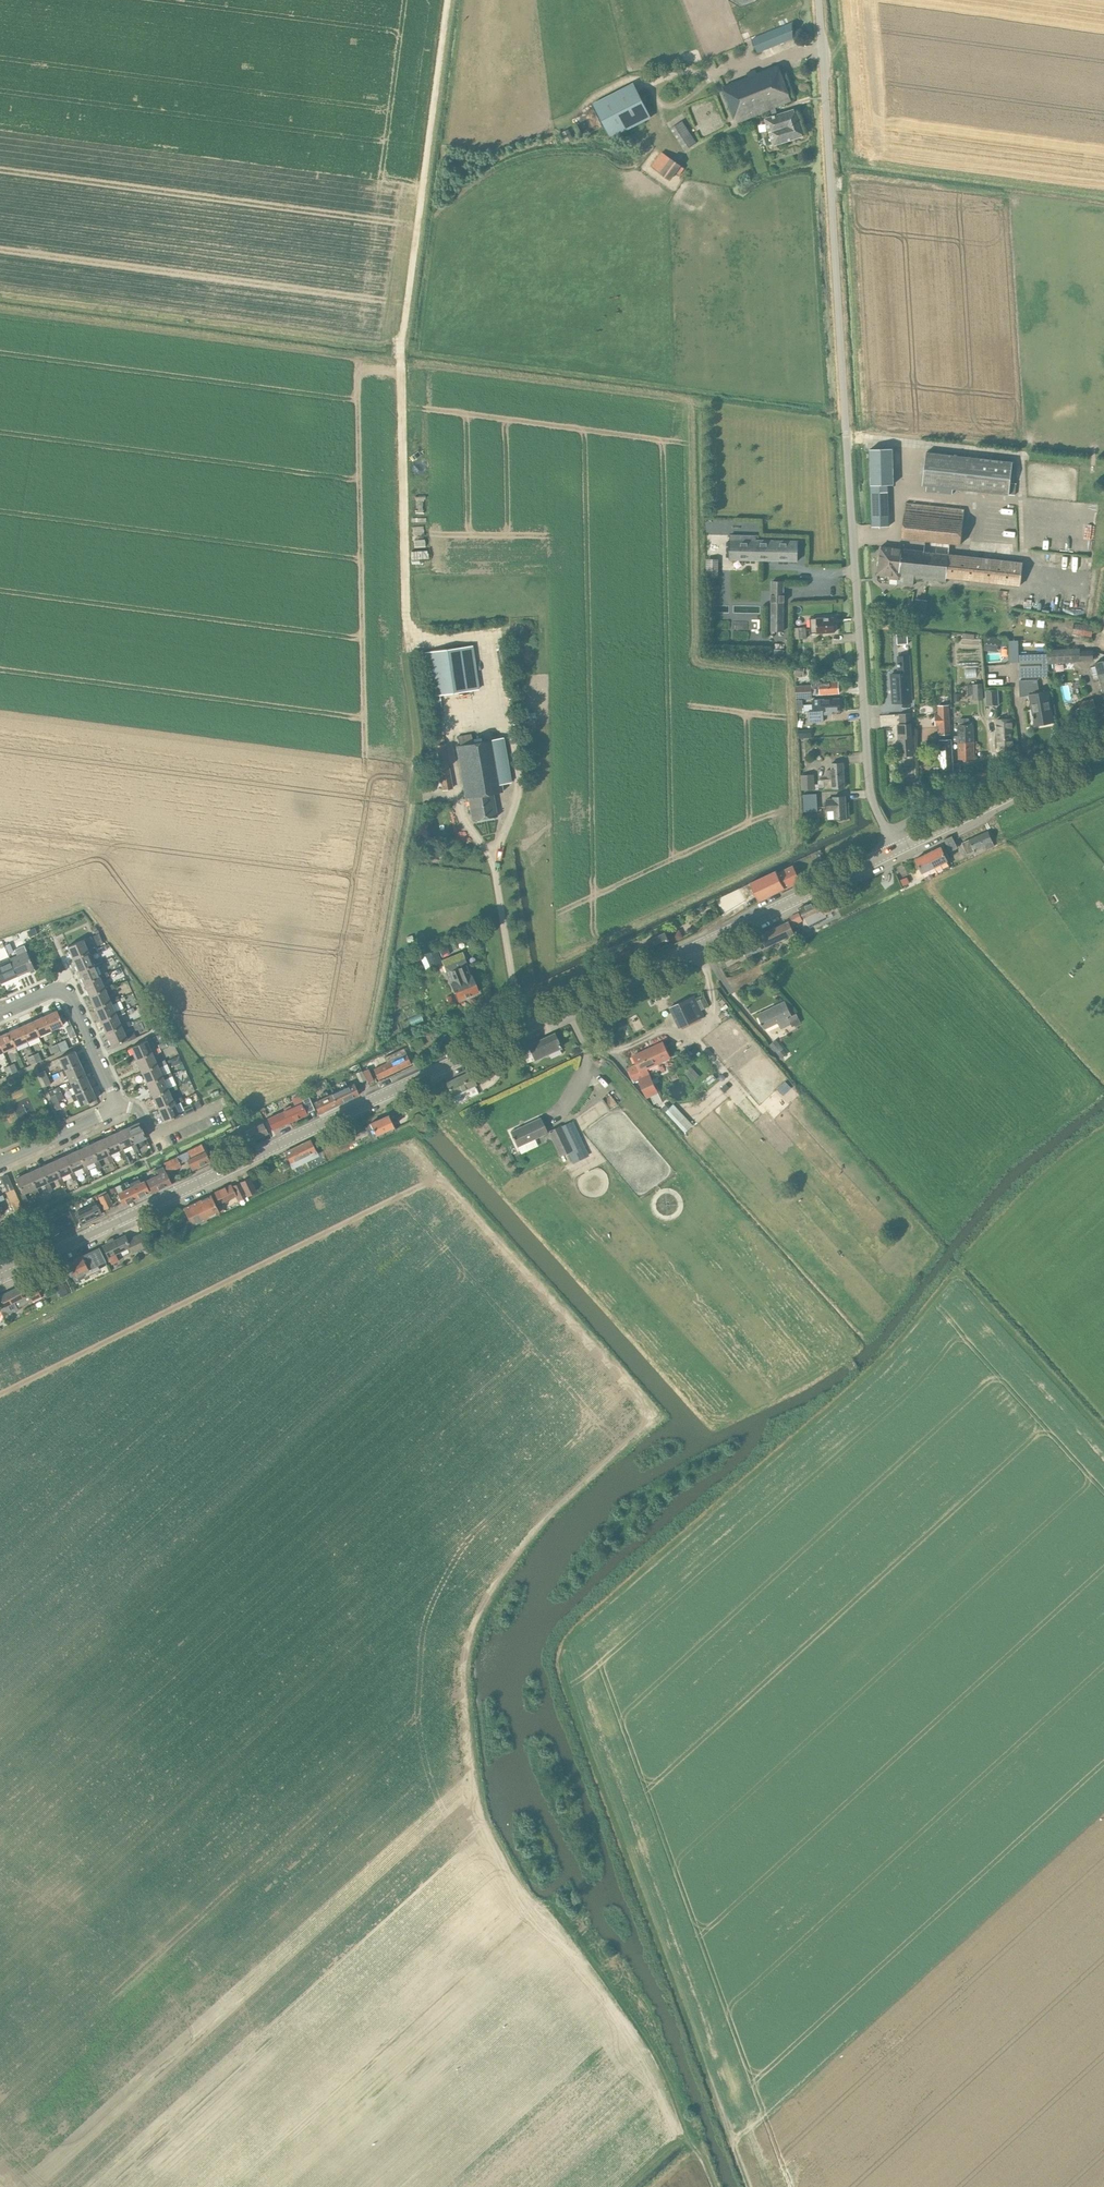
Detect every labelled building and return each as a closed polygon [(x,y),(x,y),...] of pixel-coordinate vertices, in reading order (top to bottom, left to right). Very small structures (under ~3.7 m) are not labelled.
[(792,24),(765,34),(770,47),(792,38),(793,38),(792,24)] [(737,122),(772,109),(773,116),(764,118),(770,135),(764,137),(766,146),(773,144),(773,145),(802,136),(793,109),(776,115),(775,108),(791,101),(777,65),(757,73),(756,69),(746,73),(748,76),(723,86),(737,122)] [(633,83),(594,103),(612,137),(651,117),(633,83)] [(697,143),(683,121),(670,129),(685,150),(697,143)] [(652,166),(661,174),(671,181),(676,174),(679,176),(685,168),(681,165),(671,158),(662,151),(652,166)] [(870,449),(872,524),(872,527),(889,526),(888,485),(894,484),(893,448),(870,449)] [(922,485),(1009,495),(1015,495),(1016,483),(1014,483),(1016,465),(1013,465),(1013,462),(926,452),(922,485)] [(730,559),(784,560),(798,560),(798,540),(756,540),(756,536),(730,535),(730,559)] [(880,546),(877,574),(889,575),(889,578),(899,579),(899,577),(903,577),(902,584),(913,585),(914,582),(911,581),(912,578),(946,582),(949,554),(880,546)] [(706,559),(706,577),(718,577),(718,559),(706,559)] [(783,631),(784,581),(773,581),(772,631),(783,631)] [(926,616),(928,600),(916,599),(914,614),(926,616)] [(835,632),(835,630),(836,629),(836,625),(835,624),(834,617),(810,619),(811,633),(835,632)] [(1080,638),(1081,634),(1081,635),(1092,636),(1093,626),(1074,623),(1073,629),(1064,627),(1062,633),(1071,636),(1080,638)] [(907,629),(896,630),(897,644),(908,643),(907,629)] [(985,637),(984,644),(998,645),(1002,646),(1003,639),(985,637)] [(472,646),(425,653),(433,707),(441,706),(439,693),(479,688),(472,646)] [(1073,648),(1047,650),(1047,654),(1047,657),(1048,663),(1074,661),(1073,648)] [(1092,650),(1080,651),(1081,660),(1094,659),(1093,651),(1093,650),(1092,650)] [(1031,654),(1018,654),(1019,677),(1047,676),(1047,670),(1049,670),(1048,663),(1047,657),(1047,654),(1031,654)] [(897,672),(890,673),(892,704),(913,702),(911,671),(910,655),(896,656),(897,672)] [(1095,663),(1103,694),(1103,660),(1095,663)] [(795,667),(795,674),(795,676),(800,677),(801,675),(803,675),(804,668),(795,667)] [(1029,695),(1031,704),(1035,725),(1054,721),(1049,691),(1040,692),(1038,679),(1020,680),(1020,697),(1029,695)] [(796,686),(797,698),(812,697),(812,695),(839,693),(838,681),(820,682),(821,687),(812,688),(812,685),(796,686)] [(983,700),(982,683),(967,684),(967,695),(973,695),(973,700),(983,700)] [(985,690),(986,705),(999,705),(998,689),(985,690)] [(1081,711),(1096,708),(1093,698),(1078,702),(1081,711)] [(823,721),(823,714),(832,714),(832,710),(840,710),(840,699),(812,700),(813,711),(808,711),(809,722),(823,721)] [(939,715),(936,715),(936,718),(936,725),(940,725),(950,724),(949,705),(939,706),(939,715)] [(900,713),(900,714),(900,724),(898,724),(899,755),(914,754),(912,727),(914,727),(913,712),(900,713)] [(952,742),(959,742),(959,759),(974,758),(973,724),(969,724),(969,718),(959,719),(959,724),(958,724),(958,736),(952,736),(952,742)] [(997,719),(998,748),(1013,748),(1013,728),(1012,728),(1012,719),(997,719)] [(468,797),(472,820),(497,816),(493,793),(503,791),(502,784),(511,782),(503,737),(472,743),(471,734),(458,736),(460,745),(456,746),(466,798),(468,797)] [(942,777),(953,776),(951,739),(941,740),(941,750),(937,750),(937,759),(941,759),(942,777)] [(845,787),(843,763),(831,763),(832,770),(828,770),(828,779),(824,779),(825,788),(845,787)] [(801,775),(802,789),(815,788),(815,784),(814,774),(801,775)] [(818,784),(815,784),(815,788),(815,789),(825,788),(824,779),(818,780),(818,784)] [(818,811),(817,793),(803,794),(804,812),(818,811)] [(847,818),(846,799),(846,796),(834,797),(834,799),(827,799),(827,810),(834,810),(835,819),(847,818)] [(995,845),(989,831),(962,842),(967,854),(975,850),(974,848),(985,844),(987,849),(995,845)] [(958,848),(954,839),(952,836),(944,840),(950,852),(958,848)] [(941,846),(928,852),(931,857),(935,866),(939,874),(950,868),(947,860),(948,860),(941,846)] [(928,852),(916,858),(916,859),(923,872),(935,866),(931,857),(928,852)] [(750,882),(752,885),(759,901),(800,881),(793,866),(778,873),(776,870),(750,882)] [(805,917),(811,914),(823,909),(825,914),(834,910),(830,901),(821,905),(818,898),(800,907),(805,917)] [(803,920),(798,912),(790,916),(794,924),(803,920)] [(789,921),(762,934),(767,945),(794,933),(789,921)] [(672,944),(684,938),(680,929),(667,935),(672,944)] [(67,946),(73,959),(89,952),(90,954),(98,951),(96,947),(88,950),(83,939),(67,946)] [(9,943),(5,945),(8,953),(8,954),(13,952),(9,943)] [(743,951),(747,957),(762,950),(758,943),(743,951)] [(617,956),(619,961),(622,966),(635,960),(632,954),(629,949),(617,956)] [(734,957),(733,955),(730,949),(718,954),(722,963),(734,957)] [(9,959),(17,976),(34,968),(27,951),(9,959)] [(73,959),(78,972),(94,965),(96,967),(103,963),(101,959),(94,962),(90,954),(89,952),(73,959)] [(462,978),(469,995),(478,992),(471,975),(470,975),(466,966),(467,965),(462,952),(456,954),(458,960),(456,962),(462,978)] [(442,959),(458,1000),(469,995),(462,978),(456,962),(458,960),(456,954),(442,959)] [(0,983),(17,976),(9,959),(0,963),(0,983)] [(78,972),(84,984),(100,977),(101,979),(109,976),(107,972),(99,975),(96,967),(94,965),(78,972)] [(84,984),(89,996),(100,991),(105,989),(107,991),(114,988),(112,984),(105,987),(101,979),(100,977),(84,984)] [(89,996),(95,1008),(106,1003),(111,1001),(112,1003),(120,999),(119,998),(118,996),(110,999),(106,991),(107,991),(105,989),(100,991),(89,996)] [(680,1028),(694,1021),(704,1016),(701,1010),(697,1001),(694,995),(670,1007),(680,1028)] [(704,998),(697,1001),(701,1010),(708,1007),(704,998)] [(95,1008),(100,1021),(116,1013),(118,1016),(125,1013),(124,1009),(121,1002),(120,999),(112,1003),(111,1001),(106,1003),(95,1008)] [(792,1016),(785,1001),(757,1014),(765,1029),(778,1022),(781,1028),(791,1023),(792,1026),(800,1022),(796,1014),(792,1016)] [(57,1010),(45,1015),(51,1030),(63,1024),(57,1010)] [(726,1010),(718,1015),(722,1021),(730,1016),(726,1010)] [(100,1021),(106,1034),(122,1027),(123,1029),(131,1025),(129,1021),(121,1024),(118,1016),(116,1013),(100,1021)] [(33,1020),(32,1021),(39,1035),(51,1030),(45,1015),(33,1020)] [(22,1025),(20,1026),(27,1041),(28,1040),(39,1035),(32,1021),(22,1025)] [(9,1031),(8,1031),(11,1036),(15,1046),(27,1041),(20,1026),(9,1031)] [(127,1039),(128,1041),(136,1037),(134,1033),(127,1036),(123,1029),(122,1027),(106,1034),(112,1046),(127,1039)] [(3,1051),(4,1051),(14,1046),(15,1046),(11,1036),(8,1031),(0,1035),(0,1045),(3,1051)] [(561,1047),(554,1033),(528,1045),(535,1059),(561,1047)] [(455,1036),(445,1038),(447,1045),(456,1043),(455,1036)] [(412,1050),(424,1044),(421,1038),(409,1043),(412,1050)] [(779,1053),(782,1049),(783,1049),(784,1048),(776,1039),(771,1044),(779,1053)] [(58,1043),(62,1051),(68,1048),(65,1040),(58,1043)] [(131,1047),(136,1059),(152,1053),(153,1055),(161,1052),(160,1049),(159,1047),(151,1050),(147,1040),(131,1047)] [(442,1040),(436,1043),(439,1049),(444,1047),(442,1040)] [(637,1064),(629,1067),(635,1080),(638,1079),(647,1098),(650,1096),(658,1092),(659,1092),(650,1073),(648,1068),(670,1057),(663,1041),(633,1055),(637,1064)] [(52,1046),(56,1054),(62,1051),(58,1043),(52,1046)] [(360,1064),(363,1071),(368,1083),(373,1080),(369,1071),(374,1069),(378,1079),(411,1064),(404,1048),(385,1057),(384,1057),(386,1063),(382,1065),(379,1056),(365,1063),(365,1062),(360,1064)] [(782,1049),(778,1054),(782,1059),(787,1054),(783,1049),(782,1049)] [(59,1057),(65,1069),(80,1062),(75,1050),(59,1057)] [(33,1054),(37,1062),(42,1060),(38,1052),(33,1054)] [(136,1059),(142,1072),(158,1065),(159,1068),(167,1064),(164,1060),(157,1063),(153,1055),(152,1053),(136,1059)] [(28,1057),(31,1065),(37,1062),(33,1054),(28,1057)] [(179,1055),(169,1059),(172,1066),(182,1062),(179,1055)] [(65,1077),(68,1076),(70,1081),(85,1073),(80,1062),(65,1069),(62,1070),(65,1077)] [(9,1065),(13,1073),(18,1071),(14,1063),(9,1065)] [(142,1072),(147,1084),(163,1077),(164,1079),(172,1076),(167,1064),(159,1068),(158,1065),(142,1072)] [(4,1067),(8,1075),(13,1073),(9,1065),(4,1067)] [(470,1071),(445,1082),(451,1096),(453,1096),(456,1103),(457,1104),(479,1093),(479,1092),(476,1086),(476,1085),(477,1085),(470,1071)] [(85,1073),(70,1081),(66,1082),(71,1095),(91,1086),(85,1073)] [(43,1079),(46,1086),(51,1084),(48,1076),(43,1079)] [(147,1084),(153,1096),(169,1089),(170,1092),(177,1088),(175,1084),(168,1087),(164,1079),(172,1076),(164,1079),(163,1077),(147,1084)] [(338,1090),(332,1093),(338,1105),(359,1095),(353,1083),(346,1086),(344,1081),(335,1085),(338,1090)] [(785,1081),(779,1086),(785,1093),(791,1087),(785,1081)] [(91,1086),(71,1095),(74,1101),(78,1099),(81,1105),(96,1098),(91,1086)] [(53,1102),(53,1103),(59,1101),(64,1099),(59,1087),(48,1091),(50,1096),(53,1102)] [(153,1096),(158,1109),(174,1102),(175,1104),(183,1101),(181,1096),(173,1100),(170,1092),(169,1089),(153,1096)] [(210,1093),(212,1097),(212,1098),(220,1094),(218,1089),(210,1093)] [(658,1092),(650,1096),(654,1104),(658,1102),(659,1104),(663,1102),(658,1092)] [(314,1102),(319,1113),(338,1105),(332,1093),(314,1102)] [(268,1118),(273,1129),(307,1115),(302,1103),(304,1102),(301,1095),(291,1100),(294,1106),(268,1118)] [(315,1109),(309,1096),(302,1099),(308,1112),(315,1109)] [(53,1103),(56,1110),(62,1108),(59,1101),(53,1103)] [(158,1109),(164,1122),(179,1115),(180,1117),(194,1111),(191,1104),(178,1109),(175,1104),(174,1102),(158,1109)] [(677,1124),(685,1132),(693,1125),(673,1104),(665,1112),(677,1124)] [(393,1125),(391,1120),(388,1115),(370,1123),(375,1134),(393,1125)] [(518,1146),(548,1133),(540,1117),(511,1131),(518,1146)] [(134,1143),(131,1144),(135,1152),(139,1150),(135,1142),(145,1138),(138,1122),(126,1127),(134,1143)] [(580,1145),(569,1122),(561,1126),(561,1125),(549,1131),(560,1156),(568,1152),(573,1164),(586,1157),(580,1145)] [(263,1123),(245,1132),(250,1142),(268,1133),(263,1123)] [(121,1149),(119,1150),(122,1158),(124,1157),(127,1156),(123,1148),(131,1144),(134,1143),(126,1127),(114,1133),(121,1149)] [(109,1154),(106,1156),(107,1155),(110,1163),(114,1161),(111,1153),(119,1150),(121,1149),(114,1133),(102,1138),(109,1154)] [(223,1138),(226,1146),(228,1151),(237,1147),(231,1135),(223,1138)] [(96,1160),(94,1161),(98,1169),(102,1167),(98,1159),(106,1156),(109,1154),(102,1138),(89,1144),(96,1160)] [(285,1151),(286,1153),(290,1162),(315,1150),(310,1140),(285,1151)] [(84,1166),(82,1166),(86,1174),(90,1173),(86,1165),(94,1161),(96,1160),(89,1144),(77,1150),(84,1166)] [(189,1150),(193,1157),(188,1159),(193,1170),(210,1161),(202,1144),(189,1150)] [(331,1155),(328,1148),(323,1151),(326,1157),(331,1155)] [(72,1171),(70,1172),(73,1180),(77,1178),(74,1170),(82,1166),(84,1166),(77,1150),(65,1155),(72,1171)] [(60,1177),(57,1178),(61,1186),(65,1184),(61,1176),(70,1172),(72,1171),(65,1155),(53,1160),(60,1177)] [(180,1167),(176,1157),(163,1163),(168,1172),(180,1167)] [(47,1182),(45,1183),(49,1191),(49,1192),(47,1193),(49,1198),(53,1196),(50,1191),(53,1189),(49,1181),(57,1178),(60,1177),(53,1160),(40,1166),(47,1182)] [(35,1188),(33,1189),(36,1197),(40,1195),(37,1187),(45,1183),(47,1182),(40,1166),(29,1172),(35,1188)] [(154,1176),(146,1180),(148,1185),(150,1189),(151,1188),(153,1190),(153,1192),(171,1184),(171,1183),(165,1171),(163,1166),(156,1169),(152,1171),(154,1176)] [(23,1193),(22,1193),(20,1194),(24,1202),(28,1200),(25,1193),(33,1189),(35,1188),(29,1172),(16,1177),(23,1193)] [(6,1192),(8,1197),(16,1193),(14,1189),(9,1177),(3,1179),(8,1191),(6,1192)] [(249,1177),(241,1181),(247,1195),(256,1192),(249,1177)] [(127,1181),(115,1186),(118,1193),(124,1204),(149,1192),(148,1190),(150,1189),(148,1185),(146,1180),(140,1182),(139,1179),(129,1183),(127,1181)] [(231,1184),(214,1192),(219,1203),(236,1195),(238,1200),(241,1199),(247,1195),(241,1181),(232,1185),(231,1184)] [(113,1205),(107,1193),(106,1190),(98,1194),(99,1196),(105,1209),(113,1205)] [(16,1215),(8,1219),(6,1220),(8,1224),(26,1216),(19,1198),(16,1193),(8,1197),(10,1202),(11,1202),(16,1215)] [(184,1209),(175,1214),(178,1219),(187,1215),(190,1220),(185,1222),(188,1227),(192,1224),(205,1218),(219,1211),(216,1206),(211,1194),(183,1208),(184,1209)] [(97,1202),(75,1212),(81,1223),(102,1213),(97,1202)] [(58,1226),(73,1219),(70,1211),(54,1218),(58,1226)] [(46,1227),(50,1236),(58,1232),(54,1223),(46,1227)] [(107,1242),(102,1244),(108,1256),(115,1253),(128,1246),(131,1253),(146,1246),(140,1233),(127,1239),(124,1233),(114,1239),(107,1242)] [(82,1255),(67,1262),(74,1276),(75,1278),(85,1273),(84,1271),(89,1269),(98,1265),(105,1261),(98,1247),(91,1251),(82,1255)] [(64,1279),(60,1270),(48,1275),(52,1285),(64,1279)] [(64,1283),(58,1286),(63,1296),(69,1293),(68,1292),(65,1286),(64,1284),(64,1283)] [(0,1295),(4,1303),(6,1306),(15,1302),(18,1308),(32,1300),(32,1301),(41,1297),(36,1287),(27,1291),(28,1293),(24,1296),(19,1285),(0,1295)]
